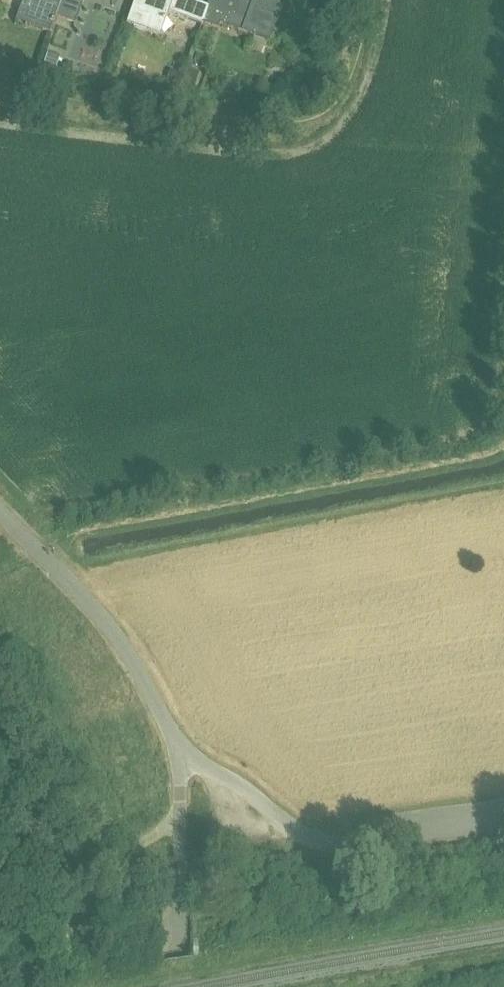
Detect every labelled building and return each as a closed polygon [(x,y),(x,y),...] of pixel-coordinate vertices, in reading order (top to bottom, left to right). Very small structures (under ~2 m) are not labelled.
[(62,0),(23,0),(16,21),(51,33),(57,16),(62,0)] [(57,16),(77,23),(85,0),(62,0),(57,16)] [(126,25),(161,38),(169,13),(201,25),(208,6),(192,0),(135,0),(126,25)] [(208,6),(201,25),(217,31),(220,24),(270,42),(283,6),(266,0),(210,0),(208,6)] [(44,63),(56,67),(59,59),(47,55),(44,63)] [(199,73),(188,69),(184,81),(195,85),(199,73)] [(168,85),(180,88),(181,78),(170,76),(168,85)]
